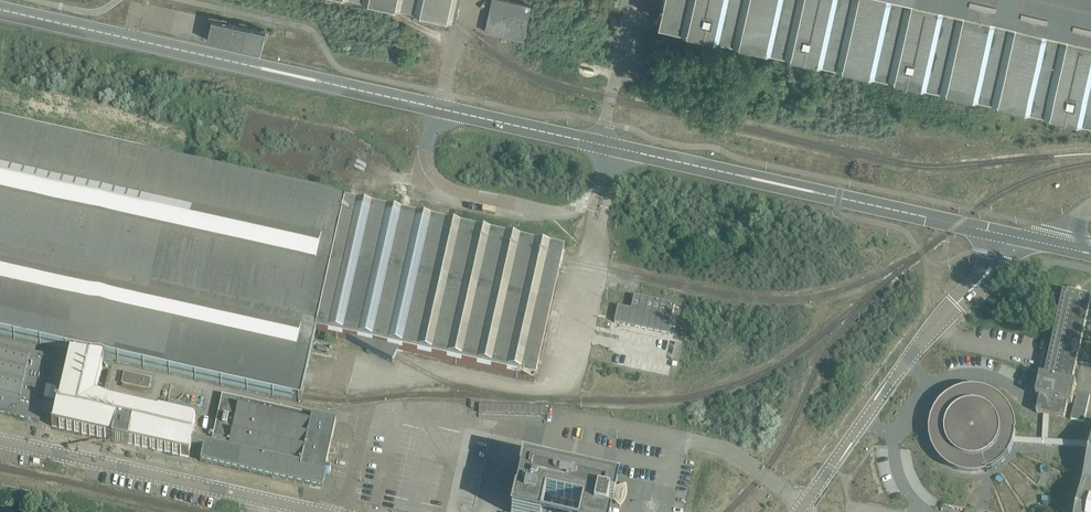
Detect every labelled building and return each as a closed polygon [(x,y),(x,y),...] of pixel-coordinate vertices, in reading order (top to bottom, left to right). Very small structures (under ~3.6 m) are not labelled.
[(398,2),(400,3),(436,19),(440,20),(443,16),(444,14),(447,10),(454,12),(456,0),(394,0),(398,2)] [(504,0),(491,0),(484,31),(522,39),(530,6),(504,0)] [(658,20),(661,20),(684,25),(687,26),(710,31),(712,32),(736,37),(738,37),(762,43),(764,43),(788,48),(790,49),(813,54),(816,55),(839,60),(841,60),(865,66),(867,66),(881,69),(891,72),(893,72),(894,72),(893,77),(903,79),(904,74),(917,77),(919,78),(943,83),(945,84),(963,88),(968,89),(971,89),(994,95),(997,95),(1020,101),(1022,101),(1046,106),(1048,107),(1072,112),(1074,113),(1090,116),(1090,0),(662,0),(658,20)] [(265,31),(211,19),(206,40),(260,52),(265,31)] [(86,355),(89,356),(91,356),(93,357),(110,361),(114,361),(300,403),(303,391),(303,388),(303,387),(304,385),(311,354),(311,352),(314,342),(314,341),(316,332),(345,339),(348,339),(392,362),(393,359),(395,357),(395,355),(396,354),(397,351),(398,350),(416,354),(534,381),(546,330),(551,306),(553,298),(561,260),(562,257),(563,252),(439,224),(401,216),(376,210),(349,204),(344,203),(340,202),(334,200),(217,174),(160,162),(3,127),(0,126),(0,336),(86,355)] [(1044,414),(1049,415),(1064,419),(1068,403),(1072,404),(1074,395),(1074,393),(1076,384),(1072,383),(1090,300),(1090,297),(1064,291),(1045,377),(1041,376),(1036,396),(1040,397),(1037,412),(1044,414)] [(617,306),(614,322),(667,334),(673,304),(633,296),(630,309),(617,306)] [(55,406),(54,406),(54,405),(52,405),(36,402),(47,356),(0,346),(0,412),(39,421),(41,409),(47,411),(47,412),(53,413),(53,414),(54,415),(56,406),(55,406)] [(188,457),(191,443),(193,437),(193,436),(191,436),(193,430),(193,429),(194,422),(195,422),(195,421),(158,413),(158,414),(157,414),(157,415),(150,413),(151,412),(150,412),(150,413),(143,411),(142,410),(142,411),(135,410),(135,409),(128,408),(128,407),(127,407),(127,408),(120,406),(120,405),(119,406),(113,404),(112,404),(105,403),(105,402),(104,402),(104,403),(99,401),(97,400),(97,399),(95,399),(96,392),(97,392),(97,391),(96,391),(98,384),(99,385),(99,384),(98,384),(100,377),(100,376),(101,369),(102,369),(101,369),(101,368),(108,370),(110,364),(103,362),(103,361),(69,353),(68,361),(67,361),(67,362),(68,362),(66,369),(65,369),(66,369),(64,376),(63,377),(64,377),(63,384),(62,384),(61,392),(60,391),(60,392),(61,392),(59,399),(58,399),(59,400),(58,403),(56,403),(55,406),(56,406),(54,415),(51,426),(59,428),(59,429),(60,429),(60,428),(67,430),(68,430),(74,431),(74,432),(75,432),(82,433),(82,434),(82,433),(89,435),(90,435),(97,436),(97,437),(98,437),(105,438),(104,439),(105,439),(105,438),(112,440),(111,441),(115,442),(117,443),(118,441),(122,441),(122,444),(124,444),(125,444),(128,445),(128,443),(134,445),(135,445),(142,446),(142,447),(143,447),(143,446),(150,448),(150,449),(150,448),(157,450),(158,451),(158,450),(165,451),(165,452),(166,452),(172,453),(172,454),(173,454),(173,453),(180,455),(180,456),(181,455),(188,457)] [(150,379),(124,373),(122,383),(148,389),(150,379)] [(935,428),(935,429),(935,434),(935,436),(935,437),(937,444),(937,445),(940,450),(940,452),(941,452),(941,453),(945,458),(946,458),(946,459),(952,464),(953,464),(959,467),(960,467),(960,468),(961,468),(968,469),(968,470),(969,470),(972,470),(976,470),(977,470),(977,469),(980,469),(984,468),(985,468),(986,471),(991,469),(996,466),(1001,462),(1005,458),(1009,454),(1012,448),(1013,443),(1083,447),(1090,448),(1090,443),(1087,442),(1047,440),(1049,415),(1044,414),(1042,440),(1017,438),(1015,438),(1015,432),(1015,430),(1011,430),(1010,423),(1010,422),(1008,415),(1007,414),(1003,408),(1003,407),(998,402),(997,401),(991,397),(990,397),(990,396),(983,394),(982,394),(974,393),(973,393),(966,393),(965,393),(958,396),(957,396),(956,397),(951,400),(950,400),(947,403),(944,405),(944,406),(945,407),(945,408),(947,410),(944,414),(942,412),(941,413),(939,412),(939,413),(937,418),(936,420),(936,421),(936,422),(935,426),(935,427),(935,428)] [(1090,396),(1089,395),(1077,393),(1076,394),(1074,393),(1074,395),(1076,396),(1071,419),(1075,420),(1084,422),(1088,402),(1090,396)] [(193,437),(191,443),(205,446),(202,460),(321,486),(324,472),(329,473),(330,468),(325,467),(336,421),(223,396),(222,398),(220,398),(219,401),(218,401),(218,403),(221,404),(213,441),(193,437)] [(1078,511),(1090,511),(1090,450),(1078,511)] [(581,511),(583,511),(606,511),(609,495),(609,494),(610,491),(611,487),(604,485),(604,482),(522,464),(515,495),(543,501),(540,511),(581,511)]
